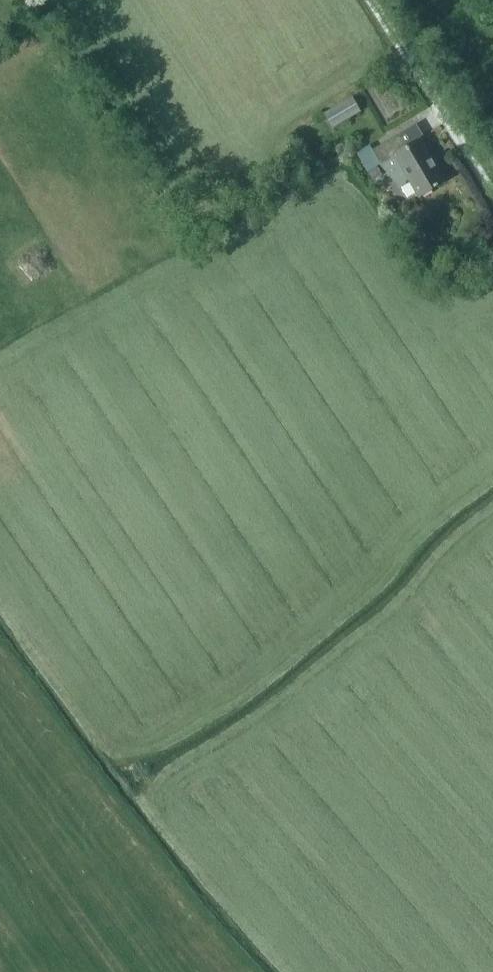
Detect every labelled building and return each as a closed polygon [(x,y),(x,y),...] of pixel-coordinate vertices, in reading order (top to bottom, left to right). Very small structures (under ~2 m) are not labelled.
[(325,116),(333,130),(361,114),(353,100),(325,116)] [(400,189),(407,182),(417,198),(443,183),(420,143),(406,150),(399,138),(374,153),(381,165),(393,159),(396,165),(386,174),(400,189)]
